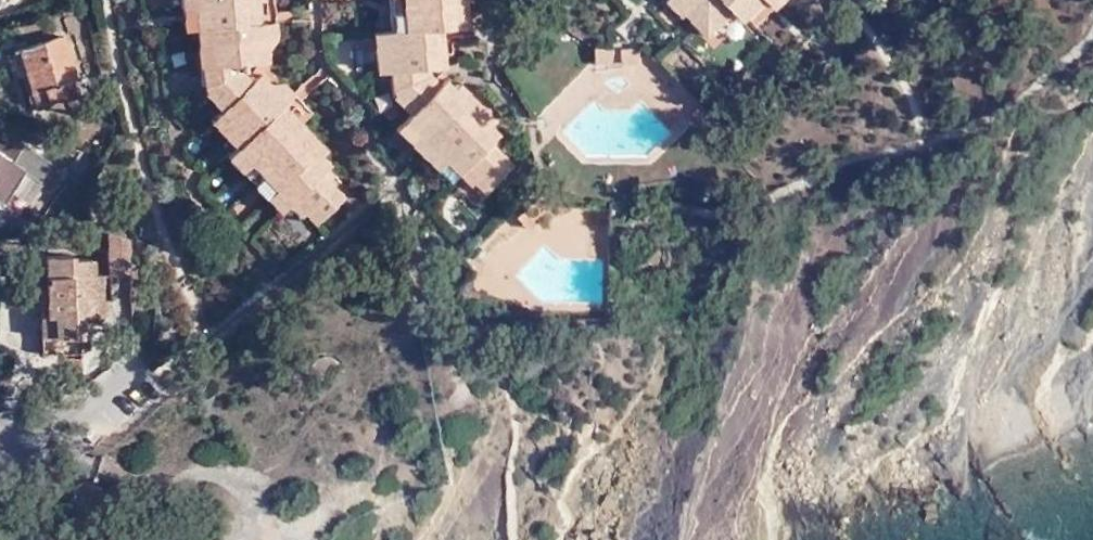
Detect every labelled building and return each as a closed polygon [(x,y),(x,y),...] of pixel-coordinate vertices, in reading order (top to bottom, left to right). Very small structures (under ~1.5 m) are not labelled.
[(314,223),(345,195),(322,171),(331,163),(279,108),(284,104),(266,84),(269,81),(261,72),(252,80),(241,69),(240,62),(270,61),(269,48),(267,22),(261,22),(246,23),(244,0),(183,0),(185,28),(196,27),(199,65),(202,65),(203,85),(206,89),(204,91),(222,110),(210,121),(237,148),(228,156),(281,210),(289,203),(301,216),(304,212),(314,223)] [(261,22),(260,0),(244,0),(246,23),(261,22)] [(390,0),(372,0),(375,26),(392,24),(390,0)] [(376,71),(390,69),(392,89),(396,93),(393,96),(411,114),(398,127),(450,181),(458,173),(469,185),(474,181),(484,192),(514,163),(491,140),(497,135),(489,126),(453,89),(445,81),(441,84),(431,74),(430,67),(446,65),(443,27),(454,27),(452,0),(391,0),(394,30),(373,32),(376,71)] [(454,27),(468,25),(467,0),(452,0),(454,27)] [(686,16),(690,12),(713,35),(739,9),(750,20),(754,15),(770,0),(671,0),(686,16)] [(754,15),(760,21),(779,3),(776,0),(770,0),(754,15)] [(267,22),(269,48),(278,38),(277,21),(267,22)] [(59,104),(81,99),(80,91),(87,89),(68,36),(22,51),(30,77),(38,75),(45,94),(55,92),(59,104)] [(613,49),(596,49),(596,65),(609,65),(613,61),(613,49)] [(640,49),(623,49),(623,61),(627,66),(640,66),(640,49)] [(266,84),(284,104),(295,93),(284,81),(269,81),(266,84)] [(460,82),(453,89),(489,126),(496,119),(460,82)] [(704,103),(690,116),(704,130),(717,116),(704,103)] [(25,156),(33,137),(0,122),(0,145),(25,156)] [(57,173),(67,153),(33,137),(25,156),(0,145),(0,215),(12,220),(29,184),(47,193),(57,173)] [(518,217),(528,230),(554,208),(543,195),(518,217)] [(108,282),(132,280),(130,245),(108,236),(108,282)] [(54,335),(40,334),(40,354),(82,353),(81,315),(102,314),(102,301),(102,273),(94,272),(94,257),(48,254),(48,289),(49,313),(53,313),(54,335)] [(39,290),(40,334),(54,335),(53,313),(49,313),(48,289),(39,290)] [(102,301),(102,314),(110,315),(110,301),(102,301)]
